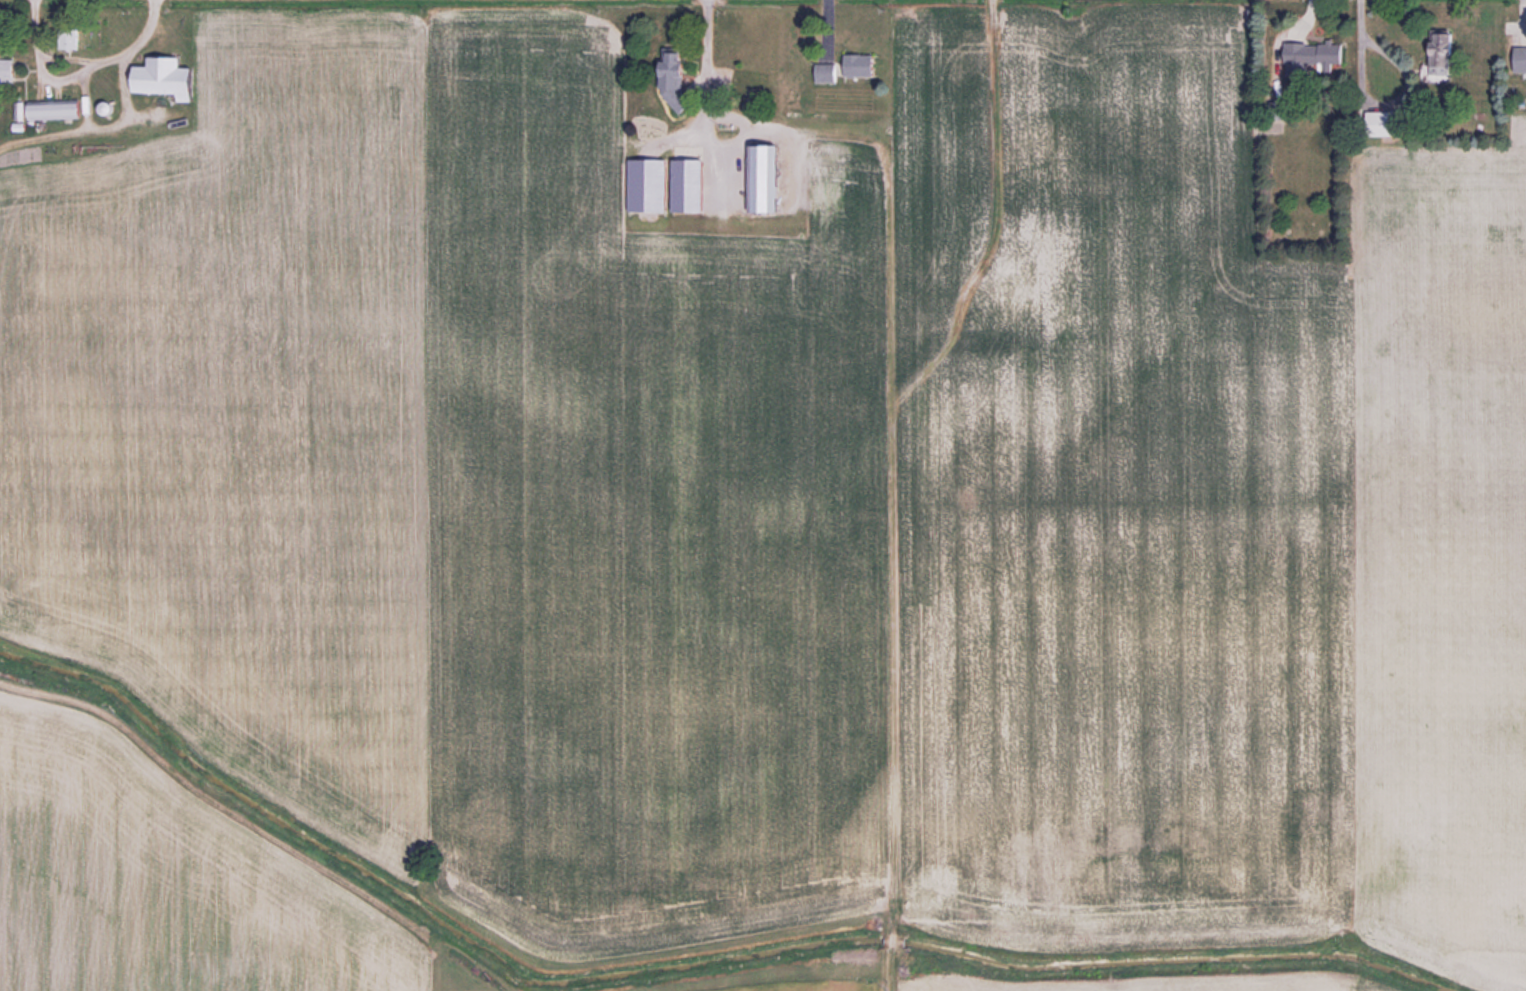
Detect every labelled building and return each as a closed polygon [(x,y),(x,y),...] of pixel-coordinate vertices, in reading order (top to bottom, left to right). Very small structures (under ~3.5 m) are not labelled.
[(79,29),(61,29),(61,49),(79,49),(79,29)] [(1458,33),(1431,33),(1431,67),(1458,67),(1458,33)] [(1287,42),(1287,70),(1346,71),(1347,43),(1287,42)] [(3,61),(3,47),(0,47),(0,83),(17,83),(17,61),(3,61)] [(1518,48),(1518,73),(1525,73),(1525,48),(1518,48)] [(667,111),(689,111),(689,50),(667,50),(667,111)] [(876,55),(847,55),(847,78),(876,78),(876,55)] [(180,93),(180,102),(197,102),(197,68),(184,68),(184,57),(152,57),(152,67),(138,67),(138,93),(180,93)] [(840,65),(816,65),(816,82),(840,82),(840,65)] [(32,104),(32,119),(85,119),(85,104),(32,104)] [(753,212),(780,212),(780,145),(753,145),(753,212)] [(677,159),(677,212),(707,212),(707,160),(677,159)]
